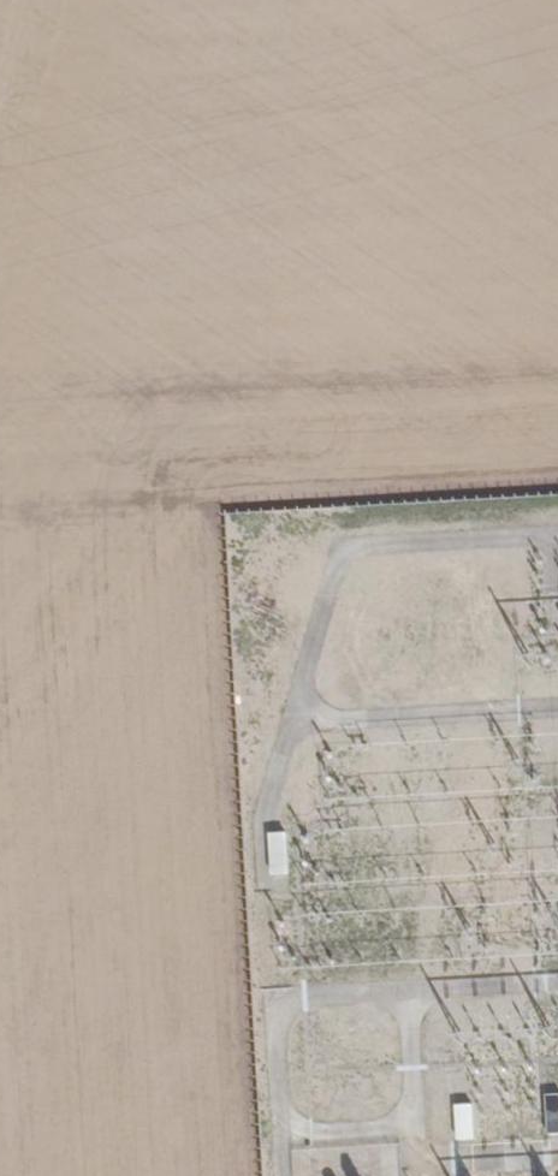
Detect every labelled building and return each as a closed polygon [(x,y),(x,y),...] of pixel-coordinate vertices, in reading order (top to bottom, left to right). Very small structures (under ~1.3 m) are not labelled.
[(288,831),(270,832),(271,874),(289,874),(288,831)] [(547,1093),(549,1134),(557,1134),(557,1093),(547,1093)] [(474,1104),(456,1105),(458,1140),(476,1139),(474,1104)]
